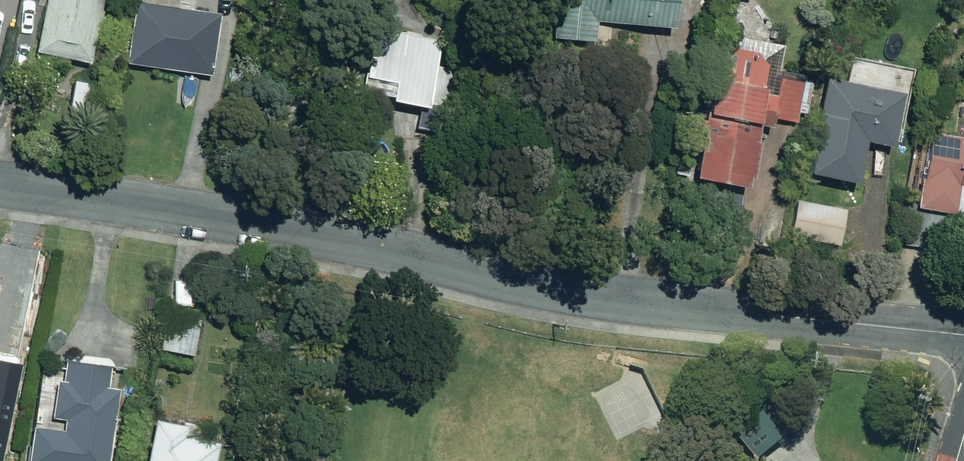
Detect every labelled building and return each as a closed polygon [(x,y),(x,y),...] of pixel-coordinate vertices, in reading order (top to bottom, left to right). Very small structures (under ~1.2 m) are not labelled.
[(100,12),(102,0),(47,0),(36,53),(90,64),(97,29),(101,30),(104,13),(100,12)] [(598,45),(600,23),(675,29),(677,0),(563,0),(559,43),(598,45)] [(126,64),(211,76),(220,14),(135,2),(126,64)] [(391,104),(428,111),(440,40),(376,29),(364,95),(374,97),(373,101),(380,102),(381,98),(392,100),(391,104)] [(783,79),(766,76),(770,54),(722,45),(708,112),(707,112),(695,180),(748,190),(751,180),(754,181),(761,145),(757,144),(760,128),(772,131),(777,109),(808,115),(814,82),(784,75),(783,79)] [(810,176),(858,186),(867,143),(892,149),(903,94),(829,79),(810,176)] [(930,133),(918,210),(909,208),(903,244),(944,250),(950,215),(963,217),(963,139),(930,133)] [(792,238),(840,246),(846,209),(798,201),(792,238)] [(159,347),(194,354),(201,312),(167,306),(159,347)] [(25,460),(103,460),(115,385),(103,383),(107,363),(62,357),(59,377),(53,376),(48,413),(62,416),(60,427),(30,423),(25,460)] [(10,455),(21,394),(0,390),(0,453),(10,455)] [(733,433),(754,458),(769,446),(781,435),(760,411),(733,433)] [(216,439),(203,436),(206,423),(185,419),(184,422),(153,415),(144,460),(212,460),(216,439)]
